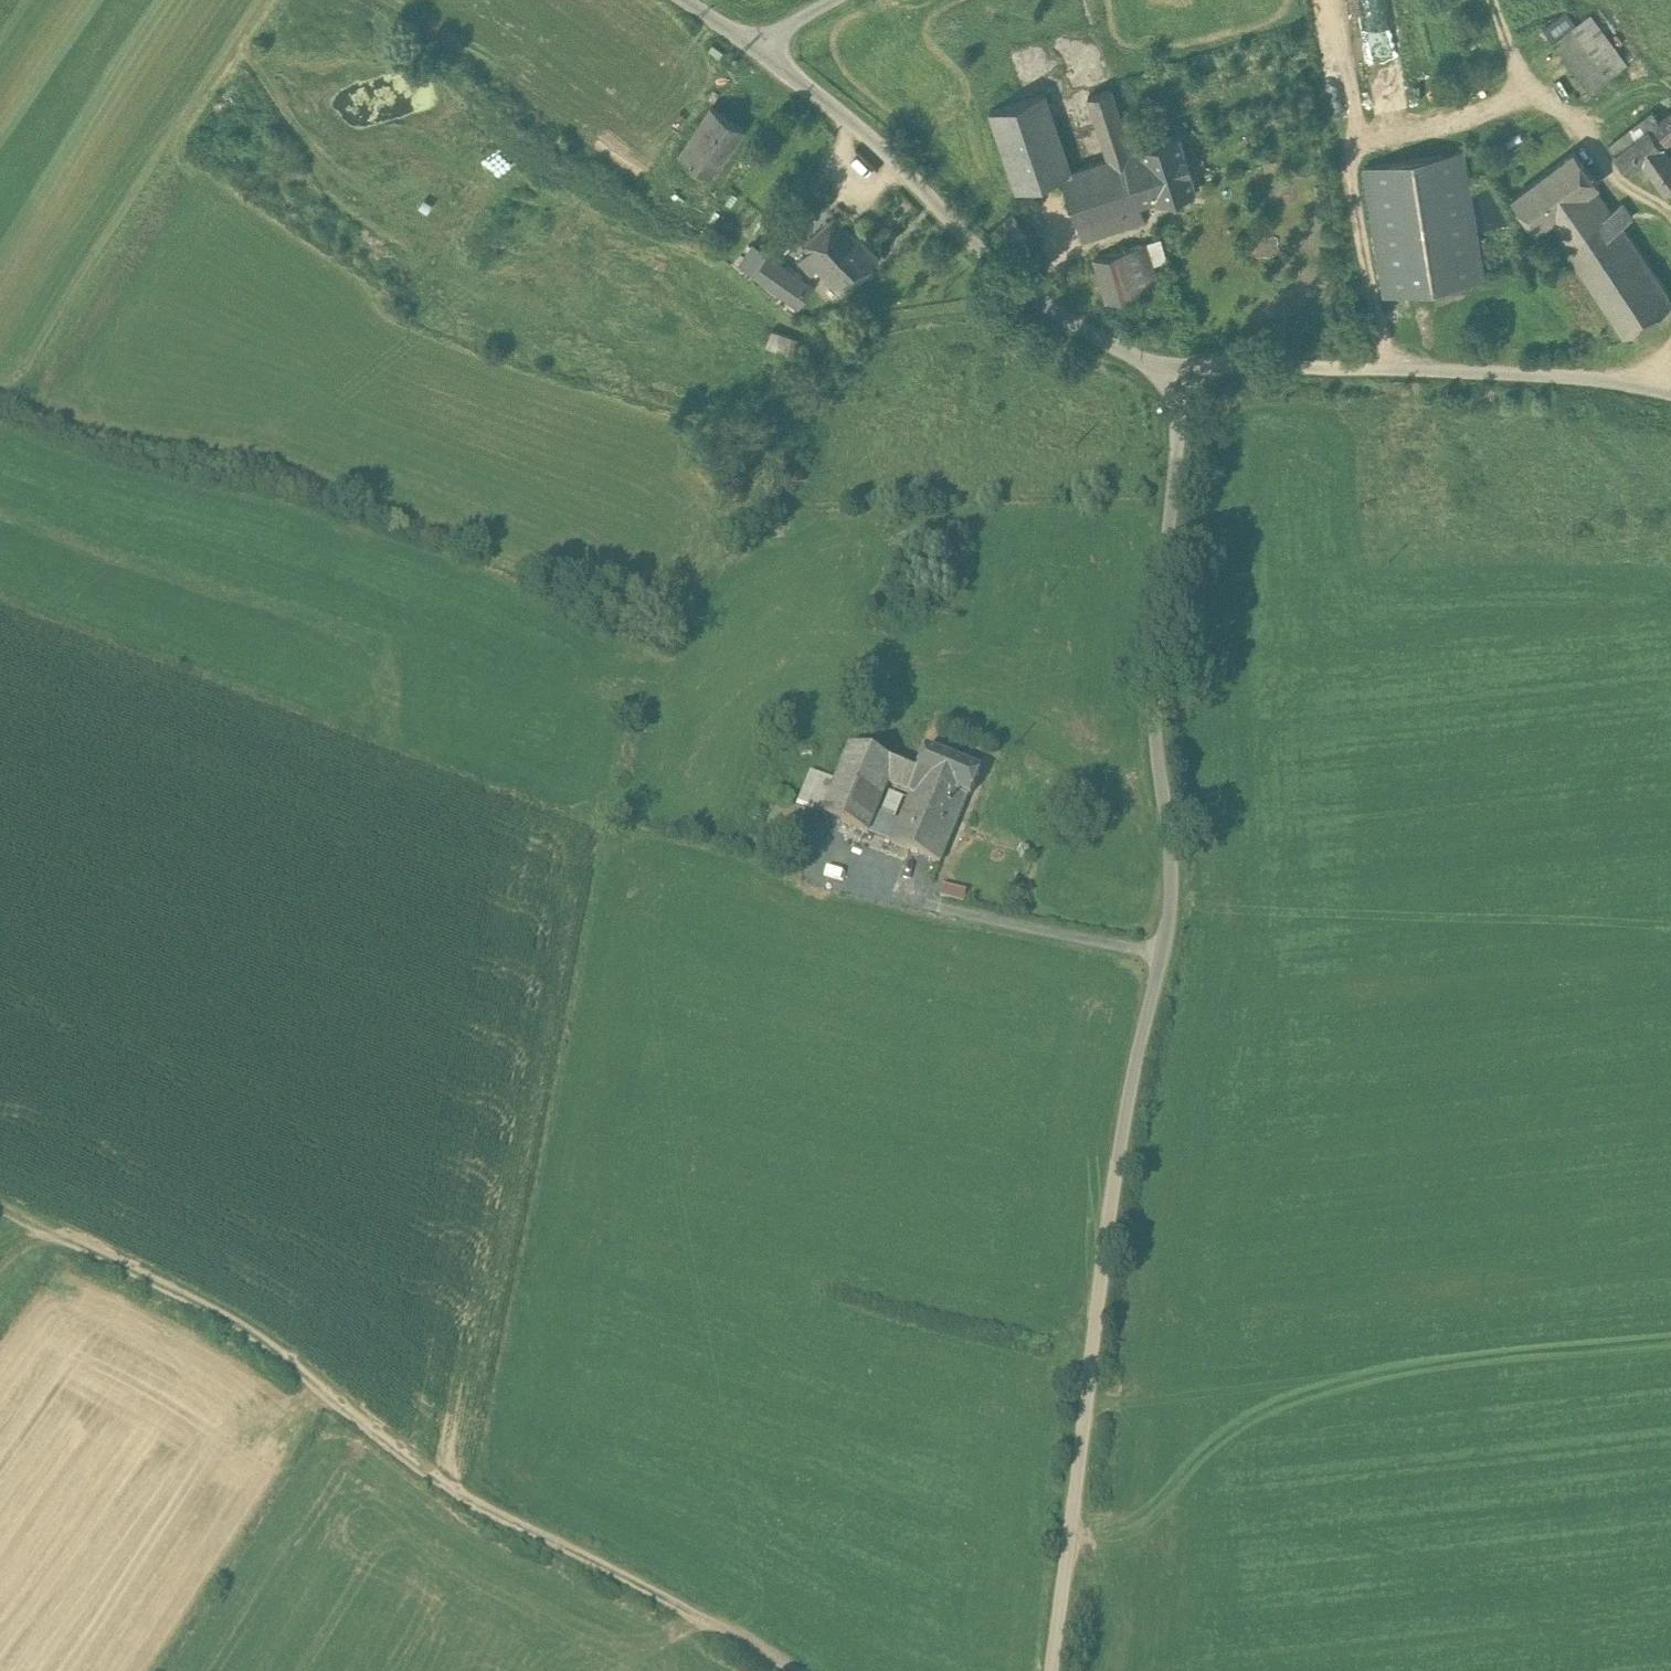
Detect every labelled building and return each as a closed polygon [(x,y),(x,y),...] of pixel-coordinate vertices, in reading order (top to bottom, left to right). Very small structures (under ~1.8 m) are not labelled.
[(1566,10),(1543,27),(1553,41),(1576,24),(1566,10)] [(1576,24),(1553,41),(1590,91),(1627,64),(1591,14),(1576,24)] [(1105,153),(1071,163),(1072,166),(1061,169),(1082,235),(1143,216),(1138,200),(1155,194),(1140,146),(1131,149),(1110,84),(1086,92),(1105,153)] [(1045,88),(988,108),(1015,185),(1061,169),(1072,166),(1071,163),(1045,88)] [(744,121),(710,99),(678,148),(712,170),(744,121)] [(1650,127),(1664,146),(1670,140),(1670,110),(1660,119),(1650,127)] [(1653,111),(1609,145),(1615,154),(1650,127),(1660,119),(1653,111)] [(1650,127),(1615,154),(1629,172),(1643,161),(1665,191),(1670,187),(1670,156),(1664,146),(1650,127)] [(1180,131),(1140,143),(1140,146),(1155,194),(1156,196),(1196,184),(1180,131)] [(1569,154),(1504,201),(1529,235),(1539,228),(1587,193),(1594,187),(1569,154)] [(1454,157),(1355,175),(1378,302),(1477,285),(1454,157)] [(1587,193),(1539,228),(1620,339),(1668,303),(1615,231),(1626,222),(1615,207),(1603,216),(1587,193)] [(1039,235),(1010,206),(987,229),(1016,258),(1039,235)] [(859,233),(856,236),(835,213),(804,241),(809,246),(799,256),(813,270),(819,264),(843,291),(879,254),(859,233)] [(1158,230),(1093,252),(1107,294),(1159,277),(1153,259),(1167,255),(1158,230)] [(754,240),(742,259),(800,300),(813,281),(754,240)] [(793,337),(772,330),(766,347),(787,354),(793,337)] [(836,782),(822,815),(869,832),(877,810),(885,789),(888,782),(896,761),(851,746),(836,782)] [(983,769),(929,747),(920,769),(918,774),(921,775),(970,794),(972,795),(983,769)] [(920,769),(896,761),(888,782),(914,793),(916,789),(921,775),(918,774),(920,769)] [(813,773),(799,806),(822,815),(836,782),(813,773)] [(970,794),(921,775),(916,789),(964,809),(970,794)] [(904,796),(885,789),(877,810),(896,817),(904,796)] [(964,809),(916,789),(914,793),(903,820),(894,843),(894,844),(943,863),(964,809)] [(869,832),(894,843),(903,820),(896,817),(877,810),(869,832)] [(967,891),(943,885),(940,897),(964,903),(967,891)]
